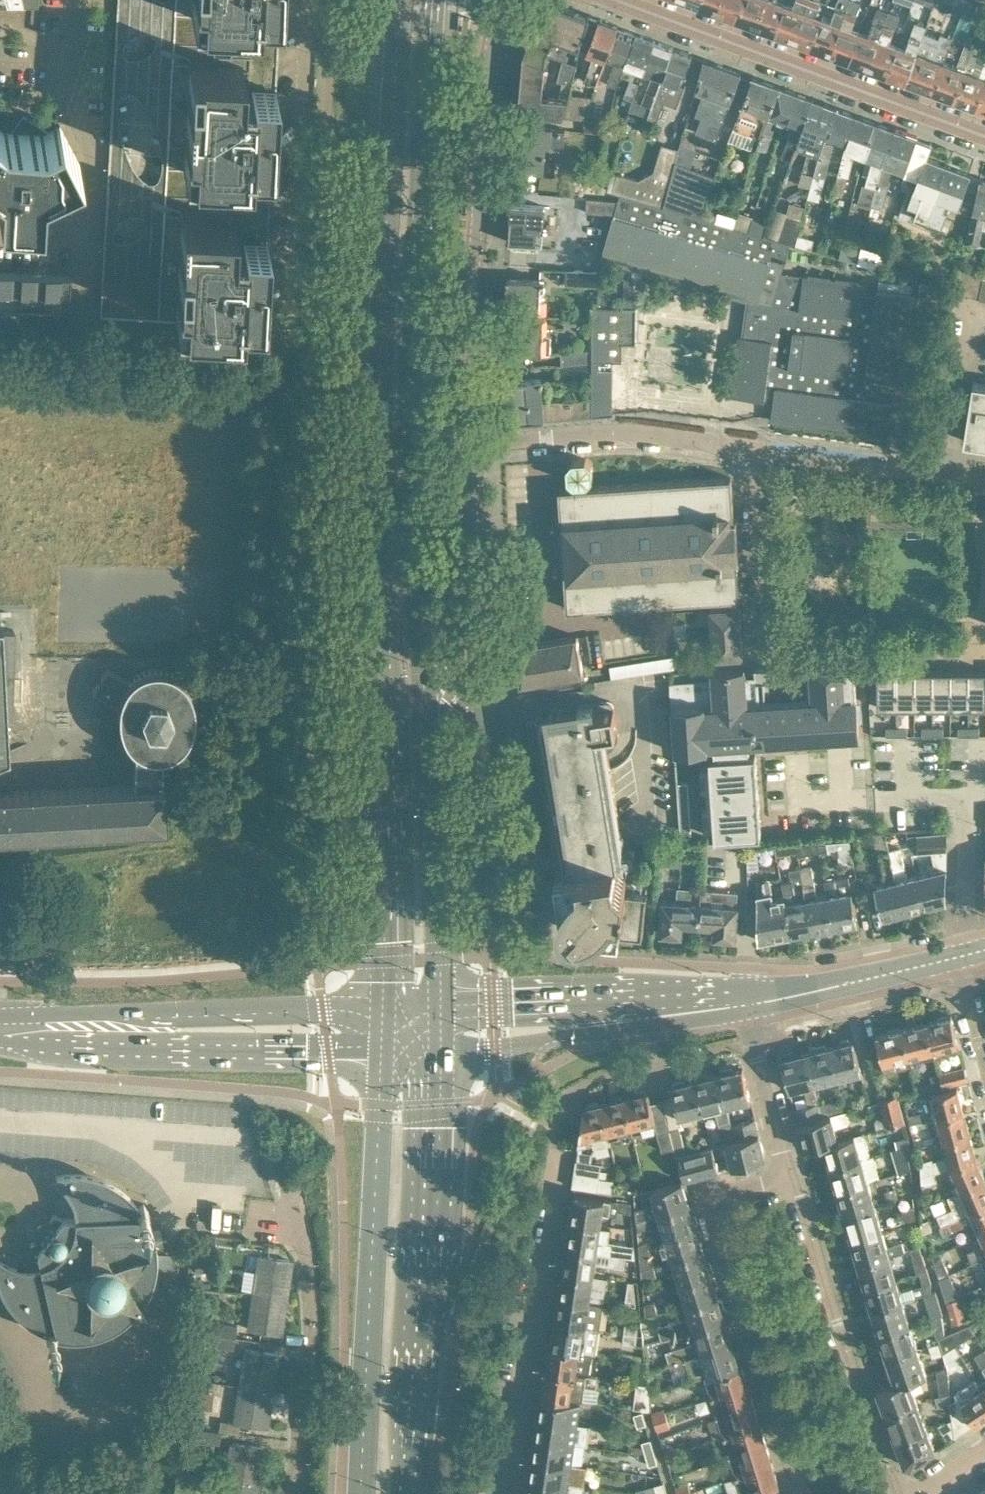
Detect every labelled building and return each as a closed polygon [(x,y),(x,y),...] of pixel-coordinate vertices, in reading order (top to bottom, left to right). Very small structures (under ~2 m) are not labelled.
[(100,316),(263,325),(266,267),(267,267),(268,248),(267,248),(268,241),(272,172),(273,153),(275,115),(276,96),(276,88),(280,20),(281,0),(117,0),(110,136),(109,144),(100,316)] [(568,99),(558,98),(542,96),(546,51),(564,58),(557,80),(562,82),(572,84),(577,63),(579,56),(576,55),(590,16),(585,14),(552,2),(546,0),(544,0),(541,7),(524,56),(519,112),(564,116),(568,99)] [(698,5),(717,12),(721,0),(700,0),(698,5)] [(717,12),(736,19),(743,0),(721,0),(717,12)] [(736,19),(755,26),(765,0),(743,0),(736,19)] [(755,26),(774,33),(785,3),(777,0),(765,0),(755,26)] [(774,33),(793,40),(807,0),(796,0),(793,6),(785,3),(774,33)] [(828,3),(820,0),(807,0),(793,40),(812,47),(828,3)] [(812,47),(830,53),(849,0),(838,0),(836,6),(828,3),(824,16),(812,47)] [(862,30),(853,27),(862,2),(857,0),(849,0),(830,53),(850,61),(861,31),(862,30)] [(861,31),(850,61),(869,68),(890,12),(880,8),(870,34),(861,31)] [(890,12),(869,68),(887,75),(899,45),(890,42),(900,16),(890,12)] [(594,53),(585,79),(597,84),(607,56),(618,26),(603,21),(599,19),(587,50),(594,53)] [(907,82),(921,44),(920,43),(927,26),(917,22),(907,47),(899,43),(899,45),(887,75),(907,82)] [(615,59),(606,83),(617,87),(622,75),(637,33),(618,26),(607,56),(615,59)] [(921,44),(907,82),(934,92),(945,62),(954,38),(942,33),(940,38),(925,32),(921,44)] [(637,33),(622,75),(630,78),(623,95),(633,98),(643,70),(655,40),(637,33)] [(633,99),(629,110),(649,117),(674,47),(655,40),(643,70),(653,74),(642,102),(633,99)] [(945,62),(934,92),(956,100),(967,69),(974,50),(976,44),(968,40),(958,67),(945,62)] [(674,47),(649,117),(657,120),(664,103),(676,107),(684,84),(681,83),(692,54),(688,52),(674,47)] [(956,100),(962,102),(975,107),(977,108),(984,85),(984,77),(975,73),(983,54),(974,50),(967,69),(956,100)] [(703,92),(695,114),(701,116),(700,120),(696,132),(717,139),(722,124),(741,72),(736,70),(707,59),(704,58),(697,90),(703,92)] [(753,76),(733,129),(755,137),(759,139),(779,86),(775,84),(757,78),(753,76)] [(977,108),(984,111),(984,85),(977,108)] [(759,139),(756,146),(766,150),(778,119),(786,122),(797,92),(779,86),(759,139)] [(793,124),(781,155),(791,159),(798,141),(799,141),(803,129),(814,99),(806,96),(797,92),(786,122),(793,124)] [(585,118),(587,114),(591,103),(593,97),(569,95),(568,99),(564,116),(585,118)] [(803,129),(799,141),(808,145),(802,170),(815,173),(824,137),(836,107),(835,106),(814,99),(803,129)] [(601,106),(591,103),(587,114),(597,118),(601,106)] [(824,137),(815,173),(826,176),(835,141),(845,145),(858,115),(836,107),(824,137)] [(839,174),(834,193),(842,195),(846,176),(849,177),(855,149),(863,152),(866,153),(877,122),(874,121),(858,115),(845,145),(839,174)] [(49,129),(43,132),(40,125),(27,117),(17,131),(3,130),(0,128),(0,211),(40,213),(41,181),(79,162),(59,124),(49,129)] [(606,120),(584,119),(584,131),(606,132),(606,120)] [(867,153),(862,173),(869,175),(867,184),(877,187),(884,159),(895,129),(877,122),(866,153),(867,153)] [(566,128),(518,124),(514,167),(558,171),(558,145),(564,146),(566,128)] [(877,187),(873,206),(883,209),(894,163),(906,168),(918,137),(915,136),(895,129),(884,159),(877,187)] [(908,184),(897,215),(926,226),(949,165),(927,157),(932,142),(918,137),(906,168),(903,183),(908,184)] [(617,173),(612,192),(621,195),(664,207),(676,161),(679,149),(663,145),(655,170),(638,179),(617,173)] [(716,177),(676,161),(664,207),(708,220),(709,197),(716,177)] [(598,165),(593,187),(606,190),(611,171),(612,168),(598,165)] [(949,165),(926,226),(940,231),(948,209),(945,208),(948,199),(959,203),(962,197),(975,201),(981,177),(980,177),(971,173),(949,165)] [(966,242),(978,245),(982,228),(984,228),(984,179),(981,177),(975,201),(966,242)] [(593,187),(590,198),(619,201),(621,195),(612,192),(606,190),(593,187)] [(592,377),(592,396),(592,415),(613,414),(613,413),(613,360),(622,360),(622,342),(636,342),(637,306),(632,264),(748,297),(743,335),(738,335),(730,395),(765,399),(765,395),(774,396),(771,419),(888,435),(893,401),(886,400),(888,380),(900,382),(912,293),(878,289),(876,298),(863,296),(864,283),(784,273),(792,244),(779,240),(764,236),(750,232),(735,228),(716,222),(708,220),(664,207),(621,195),(619,201),(615,215),(603,256),(624,261),(623,305),(592,305),(592,350),(592,365),(592,377)] [(615,215),(619,201),(590,198),(587,198),(586,212),(615,215)] [(546,205),(512,203),(509,241),(543,244),(546,205)] [(768,224),(764,236),(779,240),(787,215),(773,210),(768,224)] [(716,222),(735,228),(738,219),(718,213),(716,222)] [(739,214),(738,219),(735,228),(750,232),(753,220),(754,218),(739,214)] [(779,240),(792,244),(796,245),(799,235),(802,222),(803,220),(787,215),(779,240)] [(753,220),(750,232),(764,236),(768,224),(753,220)] [(869,221),(863,247),(884,252),(890,226),(869,221)] [(799,235),(796,245),(805,248),(810,249),(811,249),(814,240),(799,235)] [(839,258),(859,263),(862,252),(842,246),(841,249),(839,258)] [(862,252),(859,263),(881,269),(884,254),(863,248),(862,252)] [(984,273),(960,267),(954,291),(979,297),(984,273)] [(0,269),(0,315),(1,315),(2,305),(15,306),(15,316),(19,316),(21,270),(0,269)] [(21,270),(19,316),(43,318),(46,272),(21,270)] [(70,273),(46,272),(43,318),(49,318),(50,308),(63,309),(63,319),(67,319),(70,280),(69,280),(70,273)] [(564,286),(598,287),(598,274),(565,273),(564,286)] [(506,315),(544,317),(539,317),(541,292),(545,293),(545,281),(507,278),(506,315)] [(937,299),(939,286),(920,281),(918,297),(937,299)] [(597,305),(607,305),(608,290),(598,289),(597,305)] [(506,315),(505,352),(542,354),(542,353),(549,354),(550,336),(543,336),(544,317),(506,315)] [(561,354),(561,366),(592,365),(592,350),(561,354)] [(556,367),(555,367),(555,379),(592,377),(592,365),(561,366),(556,367)] [(507,422),(592,415),(592,396),(550,400),(548,378),(541,379),(541,378),(504,381),(507,422)] [(974,381),(973,381),(964,440),(984,443),(984,383),(974,381)] [(743,656),(742,637),(740,606),(739,606),(738,601),(738,597),(739,596),(737,556),(739,556),(737,517),(734,517),(731,477),(587,487),(587,482),(588,482),(593,476),(592,463),(586,458),(573,459),(568,465),(569,478),(575,483),(576,487),(560,489),(562,529),(560,529),(562,568),(565,568),(568,608),(711,598),(712,609),(710,609),(713,658),(743,656)] [(12,749),(11,716),(17,628),(7,628),(7,615),(0,615),(0,753),(12,749)] [(583,674),(577,635),(513,645),(520,685),(543,681),(545,694),(559,692),(558,686),(585,682),(584,674),(583,674)] [(716,702),(672,705),(675,751),(715,749),(715,755),(710,755),(715,837),(761,834),(756,752),(750,753),(749,742),(859,734),(854,661),(844,662),(843,661),(812,663),(811,663),(811,667),(810,667),(811,667),(757,668),(757,667),(743,668),(714,670),(716,702)] [(166,823),(164,782),(161,782),(162,755),(166,754),(169,753),(173,751),(176,749),(179,747),(182,745),(185,742),(188,739),(190,736),(192,732),(193,729),(194,725),(195,721),(196,717),(196,713),(196,709),(207,703),(222,696),(217,685),(215,686),(214,683),(215,682),(209,671),(184,684),(182,682),(179,679),(176,677),(173,675),(170,674),(167,672),(163,671),(160,671),(156,670),(152,670),(149,670),(145,671),(142,672),(138,673),(135,674),(132,676),(129,678),(126,680),(123,682),(121,685),(100,671),(93,682),(94,682),(92,685),(91,685),(85,695),(110,710),(110,714),(110,718),(111,721),(111,725),(112,728),(114,732),(116,735),(118,738),(120,741),(122,744),(125,746),(128,748),(131,750),(134,752),(134,783),(0,791),(0,832),(166,823)] [(896,670),(878,670),(878,707),(896,707),(896,670)] [(914,670),(896,670),(896,707),(914,707),(914,670)] [(933,670),(914,670),(914,707),(933,707),(933,670)] [(951,670),(933,670),(933,707),(951,707),(951,670)] [(970,670),(951,670),(951,707),(970,707),(970,670)] [(970,670),(970,707),(984,707),(984,670),(970,670)] [(578,929),(579,929),(581,925),(643,932),(647,893),(649,880),(627,878),(627,872),(608,750),(610,749),(612,748),(613,746),(615,744),(616,742),(617,740),(618,738),(618,736),(618,733),(617,727),(618,727),(614,705),(613,704),(613,703),(612,702),(611,701),(609,700),(608,700),(606,700),(593,702),(579,704),(580,712),(541,718),(542,719),(531,721),(538,764),(554,863),(552,864),(553,870),(557,869),(562,904),(563,908),(560,911),(560,914),(561,918),(562,922),(565,922),(566,924),(568,924),(568,927),(571,928),(576,929),(578,929)] [(897,735),(897,726),(886,726),(886,735),(897,735)] [(907,726),(897,726),(897,735),(907,735),(907,726)] [(933,735),(933,726),(922,726),(922,735),(933,735)] [(933,726),(933,735),(943,735),(943,726),(933,726)] [(969,726),(958,726),(958,735),(969,735),(969,726)] [(969,726),(969,735),(979,735),(979,726),(969,726)] [(684,782),(677,783),(680,837),(687,836),(684,782)] [(935,871),(917,875),(925,906),(927,906),(929,908),(936,906),(937,903),(946,901),(947,832),(907,835),(911,852),(917,850),(917,852),(933,851),(935,871)] [(850,839),(818,842),(820,853),(828,852),(828,854),(837,853),(839,868),(855,866),(850,839)] [(777,856),(797,852),(796,844),(795,840),(774,841),(777,856)] [(766,842),(747,844),(748,868),(759,868),(758,853),(767,852),(766,842)] [(812,842),(796,844),(797,852),(798,856),(814,854),(812,842)] [(924,906),(925,906),(917,875),(908,878),(900,848),(889,850),(904,911),(912,909),(913,912),(925,909),(924,906)] [(895,913),(904,911),(889,850),(878,853),(886,883),(875,885),(883,916),(885,916),(888,918),(895,917),(895,913)] [(659,852),(658,864),(670,865),(671,853),(659,852)] [(833,926),(828,895),(817,896),(811,867),(800,869),(811,930),(820,929),(821,932),(832,930),(831,927),(833,926)] [(783,897),(784,902),(790,934),(793,934),(795,936),(802,935),(803,932),(811,930),(800,869),(789,871),(791,880),(781,881),(783,897)] [(857,922),(852,890),(849,875),(825,879),(828,895),(833,926),(845,924),(845,927),(856,925),(855,922),(857,922)] [(790,934),(784,902),(783,897),(771,899),(768,879),(758,881),(759,940),(775,937),(777,939),(786,938),(787,935),(790,934)] [(663,899),(660,933),(683,935),(683,923),(699,925),(702,889),(677,887),(676,900),(663,899)] [(738,891),(702,889),(699,925),(715,926),(714,937),(736,939),(739,905),(737,905),(738,891)] [(936,1053),(936,1055),(960,1049),(951,1014),(927,1021),(936,1053)] [(902,1027),(909,1054),(911,1060),(936,1053),(927,1021),(902,1027)] [(902,1027),(876,1034),(885,1069),(896,1066),(896,1069),(912,1065),(911,1060),(909,1054),(902,1027)] [(829,1046),(837,1077),(861,1071),(853,1040),(850,1041),(848,1038),(842,1040),(841,1043),(829,1046)] [(817,1082),(837,1077),(829,1046),(827,1047),(825,1044),(818,1046),(817,1049),(809,1051),(817,1082)] [(822,1103),(817,1082),(809,1051),(794,1055),(794,1052),(783,1055),(783,1058),(781,1058),(789,1089),(809,1084),(814,1103),(794,1108),(798,1122),(825,1115),(822,1103)] [(965,1066),(941,1072),(944,1085),(968,1079),(965,1066)] [(719,1074),(727,1104),(751,1099),(743,1068),(732,1071),(731,1067),(720,1070),(721,1073),(719,1074)] [(930,1075),(934,1088),(944,1085),(941,1072),(930,1075)] [(697,1079),(695,1079),(703,1110),(714,1108),(717,1121),(722,1142),(725,1142),(735,1139),(732,1124),(727,1104),(719,1074),(708,1076),(707,1074),(697,1076),(697,1079)] [(679,1117),(703,1110),(695,1079),(684,1082),(684,1079),(673,1082),(674,1085),(671,1085),(679,1117)] [(958,1087),(932,1093),(938,1116),(964,1110),(958,1087)] [(635,1094),(625,1097),(634,1133),(643,1131),(641,1124),(655,1121),(652,1106),(648,1091),(646,1092),(643,1089),(636,1091),(635,1094)] [(852,1090),(842,1092),(843,1098),(845,1105),(855,1102),(852,1090)] [(611,1100),(601,1103),(610,1139),(634,1133),(625,1097),(622,1098),(620,1095),(612,1097),(611,1100)] [(905,1121),(898,1097),(881,1102),(884,1114),(888,1126),(905,1121)] [(843,1098),(822,1103),(825,1115),(846,1110),(845,1105),(843,1098)] [(590,1140),(591,1143),(593,1149),(611,1144),(611,1143),(610,1139),(601,1103),(599,1103),(597,1101),(589,1103),(588,1106),(584,1107),(578,1143),(590,1140)] [(825,1115),(798,1122),(804,1147),(824,1142),(840,1138),(837,1126),(848,1123),(851,1119),(848,1110),(848,1109),(846,1110),(825,1115)] [(964,1110),(938,1116),(944,1140),(970,1133),(964,1110)] [(909,1114),(911,1124),(921,1121),(918,1112),(909,1114)] [(878,1116),(875,1121),(877,1129),(888,1126),(884,1114),(878,1116)] [(756,1118),(732,1124),(735,1139),(759,1133),(756,1118)] [(921,1121),(911,1124),(913,1134),(923,1131),(921,1121)] [(680,1128),(670,1131),(674,1146),(677,1155),(678,1155),(686,1153),(680,1128)] [(659,1134),(661,1143),(663,1149),(674,1146),(670,1131),(659,1134)] [(863,1132),(855,1134),(840,1138),(824,1142),(824,1145),(822,1147),(824,1154),(827,1155),(831,1167),(870,1156),(863,1132)] [(735,1139),(725,1142),(732,1166),(761,1158),(764,1153),(759,1133),(735,1139)] [(922,1175),(934,1171),(951,1165),(976,1157),(970,1133),(944,1140),(949,1157),(933,1161),(933,1158),(920,1161),(921,1166),(922,1175)] [(897,1148),(911,1144),(908,1135),(895,1139),(897,1148)] [(894,1160),(908,1156),(913,1154),(911,1144),(897,1148),(892,1150),(894,1160)] [(688,1179),(719,1170),(712,1146),(686,1153),(678,1155),(684,1180),(688,1179)] [(577,1151),(574,1173),(601,1177),(603,1163),(591,1161),(592,1153),(577,1151)] [(870,1156),(831,1167),(834,1177),(831,1180),(833,1186),(837,1187),(838,1191),(868,1182),(880,1179),(873,1155),(870,1156)] [(951,1165),(962,1189),(984,1179),(984,1178),(976,1157),(951,1165)] [(937,1182),(934,1171),(922,1175),(922,1187),(937,1182)] [(601,1177),(574,1173),(572,1186),(599,1190),(601,1177)] [(1,1281),(2,1285),(3,1288),(5,1291),(7,1294),(11,1300),(16,1305),(18,1308),(21,1311),(25,1314),(28,1316),(32,1319),(36,1321),(40,1323),(43,1325),(48,1326),(46,1333),(54,1336),(55,1333),(59,1334),(64,1334),(69,1335),(74,1335),(80,1335),(87,1334),(93,1332),(96,1331),(101,1330),(106,1328),(112,1325),(117,1322),(122,1319),(127,1315),(131,1311),(135,1307),(138,1303),(140,1300),(143,1297),(145,1293),(147,1289),(149,1286),(151,1280),(153,1273),(154,1269),(155,1266),(155,1262),(156,1258),(156,1254),(156,1249),(155,1243),(154,1236),(153,1230),(151,1223),(148,1217),(145,1212),(148,1211),(144,1203),(137,1207),(134,1203),(130,1199),(126,1194),(122,1191),(117,1187),(112,1184),(107,1182),(102,1180),(98,1178),(94,1177),(90,1176),(86,1175),(82,1175),(78,1174),(74,1174),(70,1174),(63,1175),(57,1176),(59,1178),(61,1180),(63,1182),(66,1184),(67,1186),(69,1189),(71,1191),(72,1194),(74,1197),(75,1200),(76,1202),(76,1205),(77,1208),(77,1211),(78,1214),(78,1217),(63,1218),(53,1214),(51,1220),(36,1239),(31,1244),(37,1252),(40,1266),(37,1267),(35,1268),(32,1268),(29,1268),(23,1268),(20,1268),(17,1267),(14,1267),(11,1266),(8,1265),(5,1263),(2,1262),(0,1260),(0,1280),(1,1281)] [(938,1213),(943,1225),(984,1206),(984,1179),(962,1189),(947,1195),(952,1207),(938,1213)] [(655,1203),(636,1209),(637,1222),(650,1218),(659,1215),(690,1205),(688,1201),(686,1194),(689,1193),(686,1182),(683,1183),(682,1181),(651,1190),(655,1203)] [(875,1204),(868,1182),(838,1191),(836,1194),(838,1201),(841,1201),(844,1213),(875,1204)] [(887,1201),(898,1198),(894,1187),(884,1190),(887,1201)] [(570,1217),(570,1220),(601,1224),(603,1209),(609,1210),(611,1200),(574,1194),(572,1206),(569,1206),(568,1217),(570,1217)] [(619,1201),(617,1209),(631,1212),(630,1203),(619,1201)] [(905,1205),(902,1210),(905,1220),(916,1217),(914,1203),(905,1205)] [(881,1227),(875,1204),(844,1213),(847,1223),(844,1224),(847,1235),(850,1234),(851,1236),(852,1240),(882,1231),(881,1227)] [(690,1205),(659,1215),(666,1237),(696,1227),(696,1225),(698,1223),(696,1216),(693,1215),(690,1205)] [(939,1227),(943,1235),(962,1226),(966,1227),(971,1238),(984,1232),(984,1206),(943,1225),(939,1227)] [(637,1222),(638,1232),(653,1227),(650,1218),(637,1222)] [(929,1218),(921,1221),(922,1234),(934,1229),(929,1218)] [(566,1224),(565,1235),(568,1235),(566,1248),(624,1256),(626,1241),(610,1239),(612,1226),(601,1224),(570,1220),(569,1224),(566,1224)] [(666,1237),(673,1260),(704,1251),(700,1239),(702,1237),(700,1230),(697,1229),(696,1227),(666,1237)] [(859,1263),(888,1254),(898,1251),(904,1249),(902,1241),(896,1243),(887,1246),(882,1231),(852,1240),(852,1242),(850,1243),(853,1253),(855,1252),(859,1263)] [(971,1238),(975,1248),(967,1251),(972,1264),(980,1260),(984,1258),(984,1232),(971,1238)] [(642,1270),(654,1266),(647,1243),(639,1245),(642,1270)] [(919,1245),(911,1247),(917,1266),(925,1264),(919,1245)] [(562,1271),(594,1276),(595,1263),(623,1267),(624,1256),(566,1248),(564,1258),(561,1259),(560,1266),(563,1268),(562,1271)] [(196,1249),(194,1272),(207,1273),(209,1250),(196,1249)] [(704,1251),(673,1260),(680,1283),(711,1273),(710,1271),(712,1269),(710,1262),(707,1261),(704,1251)] [(888,1254),(859,1263),(862,1275),(860,1277),(862,1284),(865,1285),(865,1286),(895,1278),(888,1254)] [(260,1255),(254,1292),(285,1297),(290,1260),(260,1255)] [(943,1258),(935,1262),(939,1277),(950,1273),(943,1258)] [(658,1276),(654,1266),(642,1270),(643,1281),(658,1276)] [(924,1283),(899,1290),(895,1278),(865,1286),(866,1288),(863,1289),(866,1300),(869,1299),(872,1309),(902,1300),(927,1293),(930,1292),(930,1281),(926,1269),(920,1270),(924,1283)] [(605,1277),(594,1276),(562,1271),(561,1282),(558,1283),(557,1290),(559,1292),(558,1297),(590,1303),(590,1299),(602,1301),(605,1277)] [(680,1283),(688,1307),(718,1297),(714,1285),(716,1283),(714,1276),(711,1275),(711,1273),(680,1283)] [(187,1285),(201,1286),(201,1278),(188,1277),(187,1285)] [(952,1279),(941,1283),(947,1301),(959,1296),(952,1279)] [(629,1281),(625,1305),(636,1306),(634,1282),(629,1281)] [(201,1286),(187,1285),(187,1294),(200,1295),(201,1286)] [(930,1292),(927,1293),(930,1304),(938,1301),(935,1291),(930,1292)] [(280,1333),(285,1297),(254,1292),(249,1329),(280,1333)] [(557,1310),(555,1323),(598,1329),(601,1305),(590,1303),(558,1297),(558,1300),(555,1301),(554,1308),(557,1310)] [(682,1318),(658,1326),(662,1340),(695,1329),(725,1320),(723,1312),(725,1310),(721,1299),(718,1298),(718,1297),(688,1307),(679,1310),(682,1318)] [(958,1298),(947,1301),(953,1324),(965,1320),(958,1298)] [(645,1302),(646,1316),(658,1313),(655,1300),(645,1302)] [(902,1300),(872,1309),(875,1320),(872,1321),(875,1332),(878,1331),(879,1333),(909,1324),(902,1300)] [(942,1314),(932,1317),(938,1338),(945,1334),(942,1314)] [(725,1320),(695,1329),(699,1341),(667,1351),(670,1361),(732,1342),(729,1334),(732,1332),(730,1325),(726,1324),(725,1320)] [(594,1353),(598,1329),(555,1323),(553,1334),(550,1335),(549,1342),(552,1344),(551,1345),(549,1345),(548,1347),(592,1353),(594,1353)] [(626,1323),(624,1333),(639,1335),(638,1325),(626,1323)] [(216,1324),(214,1334),(237,1337),(239,1327),(216,1324)] [(879,1335),(877,1336),(880,1346),(883,1345),(887,1358),(918,1349),(909,1324),(879,1333),(879,1335)] [(938,1338),(939,1341),(943,1352),(954,1345),(975,1332),(969,1324),(945,1334),(938,1338)] [(623,1343),(637,1345),(639,1335),(624,1333),(623,1343)] [(236,1347),(237,1337),(214,1334),(213,1344),(236,1347)] [(943,1352),(939,1341),(928,1345),(933,1358),(944,1354),(943,1352)] [(708,1371),(709,1374),(739,1365),(738,1362),(738,1360),(740,1360),(737,1350),(735,1351),(732,1342),(670,1361),(673,1371),(688,1366),(691,1376),(708,1371)] [(959,1353),(954,1345),(943,1352),(944,1354),(947,1361),(959,1353)] [(548,1347),(545,1370),(575,1375),(576,1369),(589,1371),(592,1353),(548,1347)] [(245,1349),(240,1385),(271,1390),(277,1353),(245,1349)] [(918,1349),(887,1358),(892,1371),(890,1374),(893,1383),(893,1384),(910,1379),(926,1373),(918,1349)] [(976,1355),(984,1369),(984,1349),(976,1355)] [(639,1359),(636,1384),(649,1386),(646,1359),(639,1359)] [(705,1375),(711,1396),(748,1384),(742,1365),(739,1366),(739,1365),(709,1374),(705,1375)] [(939,1394),(948,1391),(947,1367),(935,1370),(939,1394)] [(184,1378),(195,1379),(196,1370),(184,1370),(184,1378)] [(545,1370),(541,1395),(581,1401),(581,1399),(583,1400),(583,1399),(585,1387),(594,1388),(596,1378),(575,1375),(545,1370)] [(194,1387),(195,1379),(184,1378),(183,1386),(194,1387)] [(979,1382),(976,1378),(976,1379),(984,1393),(984,1378),(979,1382)] [(893,1383),(877,1388),(877,1389),(886,1413),(918,1401),(910,1379),(893,1384),(893,1383)] [(952,1419),(956,1436),(984,1417),(984,1393),(976,1379),(954,1392),(958,1398),(950,1403),(952,1419)] [(650,1409),(649,1386),(636,1384),(634,1408),(642,1409),(646,1410),(650,1409)] [(755,1405),(748,1384),(711,1396),(717,1416),(716,1416),(716,1417),(755,1405)] [(266,1427),(271,1390),(240,1385),(235,1422),(239,1423),(266,1427)] [(200,1389),(183,1386),(178,1422),(195,1424),(200,1389)] [(938,1407),(949,1404),(948,1391),(939,1394),(935,1395),(938,1407)] [(541,1395),(538,1416),(578,1422),(581,1401),(541,1395)] [(918,1401),(886,1413),(896,1440),(928,1428),(918,1401)] [(716,1417),(709,1419),(714,1436),(723,1433),(724,1436),(760,1424),(755,1405),(716,1417)] [(652,1413),(655,1422),(667,1418),(664,1409),(652,1413)] [(646,1423),(643,1411),(634,1413),(638,1426),(646,1423)] [(538,1416),(535,1437),(575,1443),(587,1444),(590,1424),(578,1422),(538,1416)] [(670,1427),(667,1418),(655,1422),(658,1430),(670,1427)] [(949,1441),(956,1436),(952,1419),(939,1424),(949,1441)] [(219,1420),(218,1430),(220,1431),(238,1433),(239,1423),(235,1422),(219,1420)] [(691,1424),(671,1431),(673,1438),(694,1431),(691,1424)] [(767,1445),(760,1424),(724,1436),(730,1455),(729,1456),(767,1445)] [(198,1428),(196,1441),(219,1444),(220,1431),(218,1430),(198,1428)] [(911,1466),(935,1450),(932,1443),(933,1442),(928,1428),(896,1440),(905,1464),(911,1466)] [(535,1437),(532,1457),(572,1463),(575,1443),(535,1437)] [(642,1441),(646,1453),(654,1450),(651,1438),(642,1441)] [(688,1439),(663,1447),(666,1456),(678,1452),(691,1448),(688,1439)] [(232,1442),(226,1479),(257,1483),(263,1447),(232,1442)] [(767,1445),(729,1456),(729,1457),(730,1457),(736,1475),(773,1464),(767,1445)] [(658,1462),(654,1450),(646,1453),(649,1465),(658,1462)] [(680,1461),(678,1452),(666,1456),(669,1465),(680,1461)] [(532,1457),(529,1477),(569,1483),(572,1463),(532,1457)] [(38,1459),(27,1459),(27,1478),(38,1478),(38,1459)] [(176,1472),(188,1473),(188,1465),(177,1464),(176,1472)] [(724,1479),(729,1493),(750,1493),(779,1485),(773,1464),(736,1475),(724,1479)] [(187,1482),(188,1473),(176,1472),(176,1481),(187,1482)] [(526,1493),(567,1493),(569,1483),(529,1477),(526,1493)] [(257,1483),(226,1479),(224,1493),(256,1493),(257,1483)] [(658,1493),(665,1493),(667,1493),(664,1481),(655,1484),(658,1493)] [(678,1493),(683,1493),(690,1492),(687,1483),(676,1487),(678,1493)]
